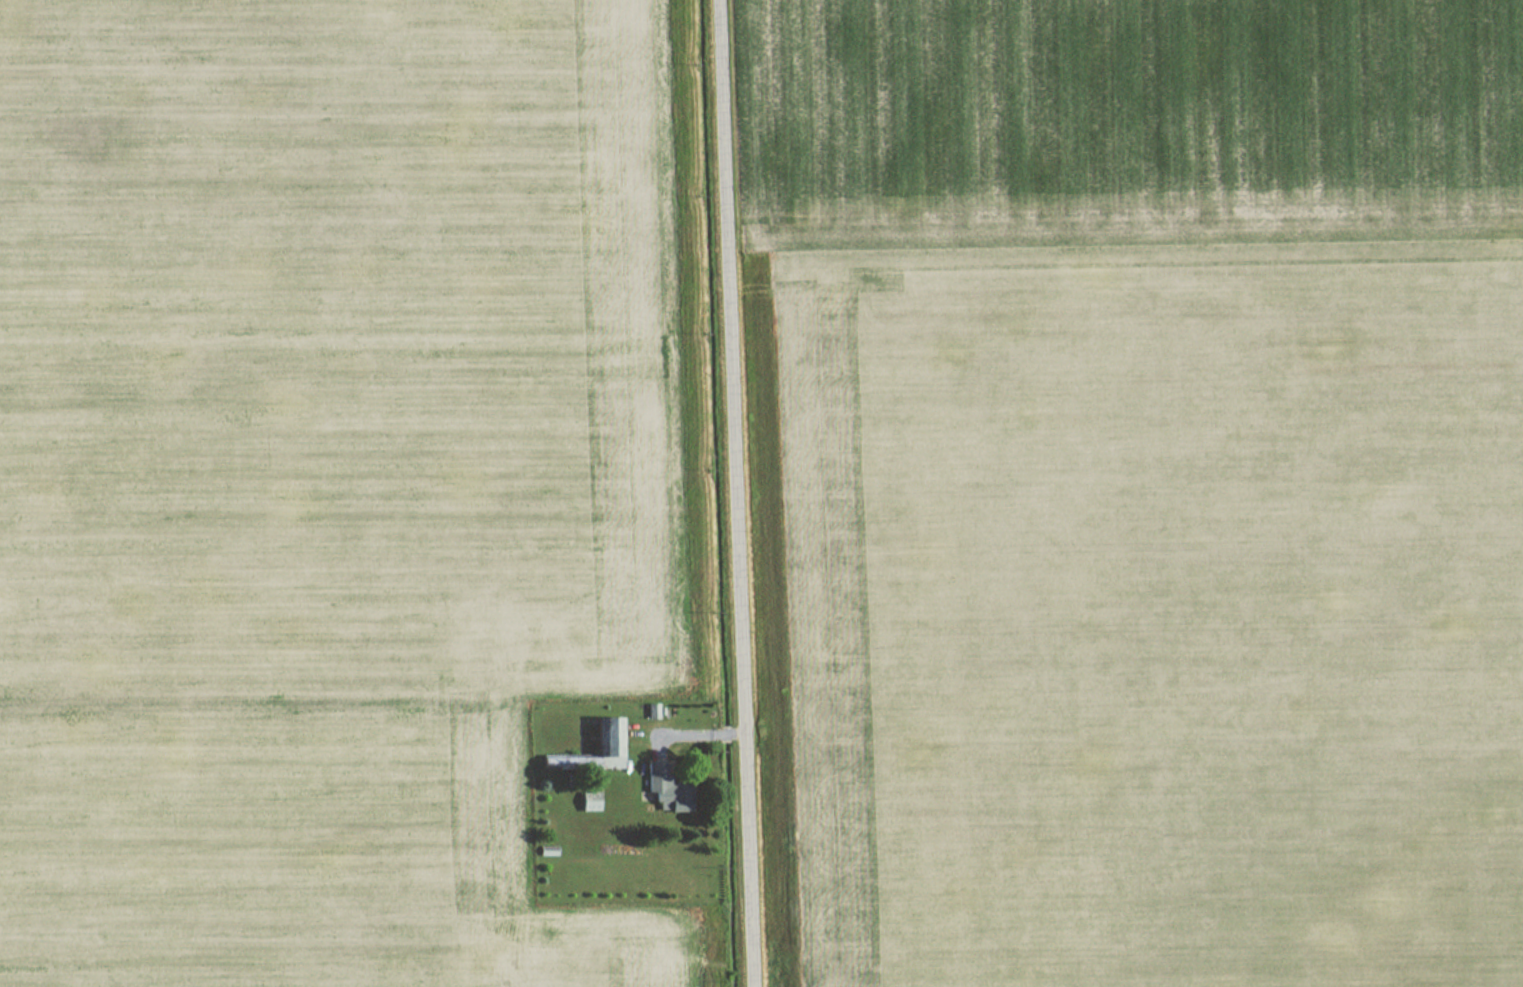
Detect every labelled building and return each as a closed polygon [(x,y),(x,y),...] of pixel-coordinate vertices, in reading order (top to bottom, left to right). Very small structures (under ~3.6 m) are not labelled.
[(645,794),(653,794),(653,807),(664,807),(664,812),(687,812),(688,782),(664,782),(664,764),(645,764),(645,794)]
